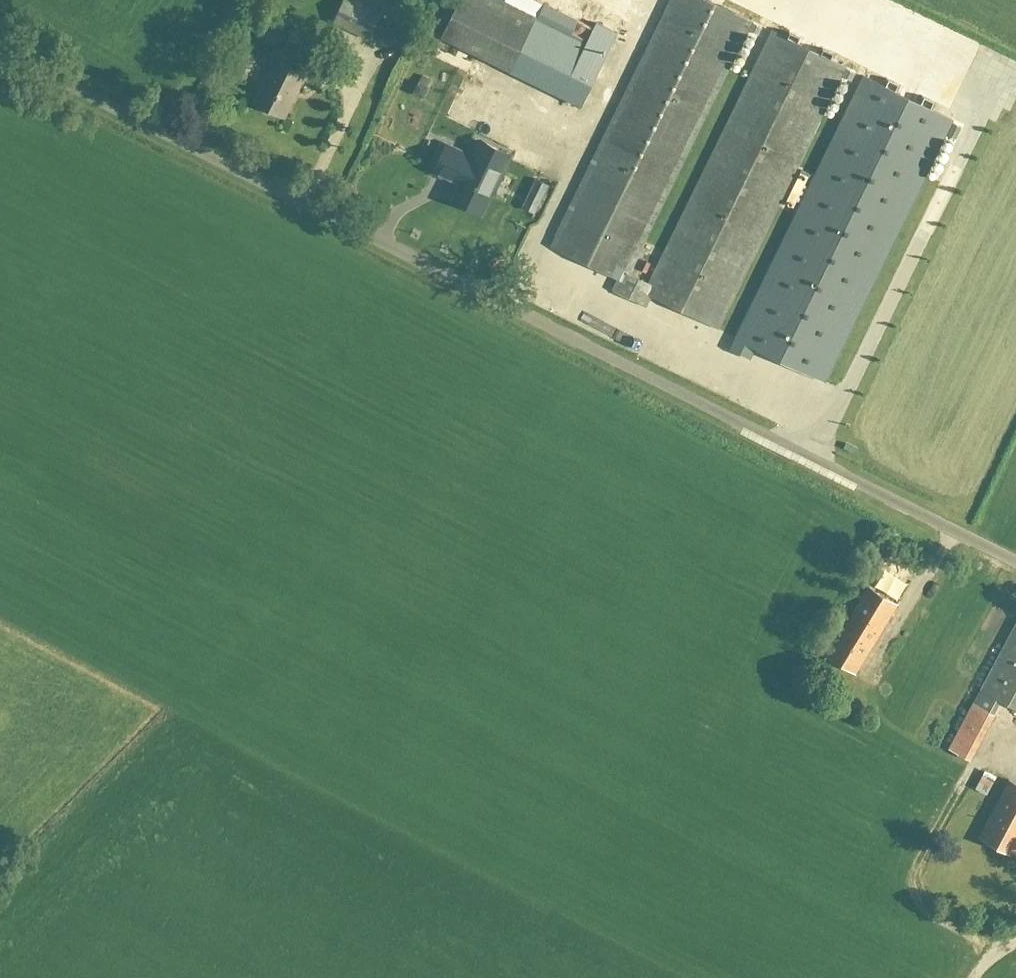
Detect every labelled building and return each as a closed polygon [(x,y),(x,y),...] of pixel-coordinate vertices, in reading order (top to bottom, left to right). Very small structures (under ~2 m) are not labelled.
[(369,38),(380,17),(344,0),(343,0),(333,21),(369,38)] [(441,38),(581,107),(616,35),(596,25),(593,30),(541,4),(534,17),(499,0),(459,0),(441,38)] [(845,69),(770,32),(770,33),(771,34),(650,284),(627,273),(750,21),(707,0),(671,0),(550,248),(617,280),(612,291),(646,308),(651,297),(718,330),(719,329),(717,328),(843,69),(845,70),(845,69)] [(753,25),(750,32),(757,35),(760,29),(753,25)] [(284,118),(305,76),(291,69),(298,55),(279,45),(271,60),(275,62),(254,103),(284,118)] [(846,72),(843,78),(851,82),(854,75),(846,72)] [(863,78),(729,350),(748,359),(753,349),(822,383),(951,121),(863,78)] [(417,85),(413,94),(422,98),(427,89),(426,89),(417,85)] [(955,125),(949,137),(957,141),(963,129),(955,125)] [(447,147),(434,173),(459,186),(452,200),(477,212),(481,214),(485,205),(490,195),(492,196),(502,175),(500,174),(509,157),(480,142),(472,159),(447,147)] [(537,181),(533,188),(546,195),(549,187),(537,181)] [(855,674),(896,606),(868,589),(827,657),(855,674)] [(981,691),(1015,710),(1015,625),(981,691)] [(949,750),(970,761),(994,715),(973,704),(949,750)] [(1009,782),(979,839),(1010,855),(1015,843),(1015,785),(1009,782)]
